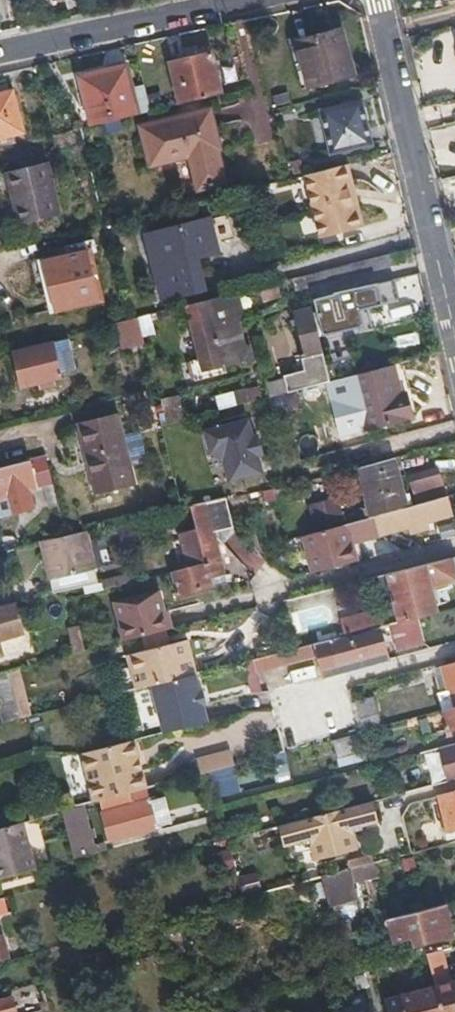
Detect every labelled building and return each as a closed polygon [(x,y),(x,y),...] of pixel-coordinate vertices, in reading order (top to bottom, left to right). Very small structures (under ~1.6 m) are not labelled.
[(341,32),(295,42),(305,88),(351,78),(341,32)] [(177,103),(219,93),(210,52),(168,62),(177,103)] [(135,113),(129,87),(125,65),(78,75),(88,124),(131,114),(135,113)] [(148,110),(142,84),(129,87),(135,113),(148,110)] [(20,132),(10,90),(0,92),(0,137),(20,132)] [(357,99),(317,107),(327,152),(367,143),(357,99)] [(206,109),(138,126),(146,166),(188,156),(195,189),(220,183),(213,150),(216,149),(206,109)] [(44,160),(2,171),(15,222),(56,212),(44,160)] [(295,162),(287,163),(289,173),(297,172),(295,162)] [(345,165),(301,176),(317,239),(360,228),(345,165)] [(208,221),(145,236),(160,299),(200,288),(193,259),(215,253),(208,221)] [(64,254),(38,260),(48,304),(94,293),(89,272),(95,270),(92,259),(87,261),(84,249),(92,248),(89,238),(63,244),(64,254)] [(395,266),(393,253),(343,266),(345,279),(395,266)] [(328,269),(316,272),(319,286),(345,279),(343,266),(328,269)] [(316,272),(290,279),(294,292),(319,286),(316,272)] [(422,291),(417,275),(384,283),(388,300),(422,291)] [(276,282),(248,289),(250,298),(259,295),(261,302),(280,297),(276,282)] [(361,328),(352,291),(332,296),(333,299),(312,305),(320,340),(361,328)] [(235,321),(228,294),(183,305),(188,324),(211,318),(213,326),(228,323),(235,321)] [(280,376),(285,393),(326,383),(307,308),(291,312),(303,357),(298,359),(300,371),(280,376)] [(147,313),(134,317),(140,335),(152,333),(147,313)] [(134,317),(122,320),(112,322),(119,346),(141,341),(140,335),(134,317)] [(211,318),(188,324),(197,358),(184,360),(188,378),(208,373),(206,369),(218,366),(223,365),(213,326),(211,318)] [(234,344),(228,323),(213,326),(223,365),(244,359),(240,343),(234,344)] [(0,356),(0,386),(2,392),(59,377),(51,342),(0,356)] [(398,395),(389,367),(356,375),(348,377),(362,429),(411,418),(404,394),(398,395)] [(232,394),(235,406),(238,405),(247,403),(245,396),(244,391),(232,394)] [(247,403),(258,400),(257,393),(245,396),(247,403)] [(217,411),(235,406),(232,394),(215,398),(217,411)] [(180,403),(159,408),(163,425),(183,420),(180,403)] [(74,424),(80,447),(96,443),(120,436),(114,415),(74,424)] [(245,419),(201,431),(207,453),(220,460),(225,481),(259,473),(254,456),(259,454),(254,435),(249,437),(245,419)] [(96,443),(80,447),(93,492),(132,483),(120,436),(96,443)] [(387,511),(404,506),(390,455),(355,464),(368,516),(387,511)] [(0,467),(0,498),(8,497),(12,514),(33,510),(30,490),(36,489),(33,469),(47,465),(45,456),(0,467)] [(448,515),(443,496),(404,506),(387,511),(368,516),(301,534),(311,570),(352,559),(348,543),(355,541),(409,526),(410,534),(417,532),(415,523),(422,521),(448,515)] [(231,525),(223,498),(213,500),(189,506),(203,561),(171,570),(177,592),(225,580),(212,530),(231,525)] [(423,531),(422,521),(415,523),(417,532),(423,531)] [(137,546),(132,523),(116,527),(122,549),(137,546)] [(91,529),(63,536),(46,539),(54,578),(99,569),(91,529)] [(348,543),(352,559),(360,557),(355,541),(348,543)] [(264,558),(270,557),(266,544),(261,545),(264,558)] [(451,578),(445,556),(363,578),(370,605),(381,603),(386,622),(433,610),(431,603),(427,584),(432,583),(451,578)] [(103,588),(131,580),(129,573),(102,580),(103,588)] [(437,602),(432,583),(427,584),(431,603),(437,602)] [(114,602),(123,639),(166,627),(162,609),(157,591),(114,602)] [(0,604),(0,638),(24,631),(16,600),(0,604)] [(162,609),(166,627),(173,626),(169,608),(162,609)] [(329,623),(331,630),(332,635),(364,627),(370,625),(367,612),(329,623)] [(332,635),(319,639),(320,646),(365,634),(364,627),(332,635)] [(311,635),(312,641),(319,639),(332,635),(331,630),(311,635)] [(312,641),(276,650),(265,653),(267,663),(291,657),(300,654),(307,676),(345,666),(343,659),(370,652),(365,634),(320,646),(319,639),(312,641)] [(127,652),(136,686),(153,682),(195,671),(186,637),(127,652)] [(371,660),(370,652),(343,659),(345,666),(371,660)] [(267,663),(265,653),(256,656),(241,659),(245,669),(267,663)] [(300,654),(291,657),(296,679),(307,676),(300,654)] [(245,669),(241,659),(234,661),(238,671),(245,669)] [(445,663),(451,689),(445,690),(439,692),(443,708),(454,704),(454,660),(445,663)] [(451,689),(445,663),(438,665),(445,690),(451,689)] [(7,669),(19,716),(26,714),(28,713),(16,666),(7,669)] [(7,669),(0,670),(0,720),(19,716),(7,669)] [(195,671),(153,682),(162,720),(205,709),(203,702),(199,686),(195,671)] [(199,686),(203,702),(207,701),(203,685),(199,686)] [(148,692),(139,693),(142,722),(151,721),(148,692)] [(356,702),(364,728),(383,723),(375,696),(356,702)] [(349,698),(326,706),(335,735),(359,726),(349,698)] [(443,708),(449,729),(454,727),(454,704),(443,708)] [(207,717),(205,709),(162,720),(165,729),(204,718),(207,717)] [(417,715),(399,719),(402,730),(420,726),(417,715)] [(360,730),(335,736),(343,766),(368,760),(360,730)] [(136,738),(82,753),(94,801),(149,787),(136,738)] [(425,750),(432,784),(454,778),(454,742),(425,750)] [(198,756),(202,772),(205,771),(212,770),(228,765),(236,763),(231,748),(198,756)] [(232,780),(228,765),(212,770),(216,785),(232,780)] [(436,796),(446,835),(454,833),(454,791),(436,796)] [(152,828),(149,812),(144,792),(101,803),(109,839),(152,828)] [(32,818),(62,810),(59,798),(28,806),(32,818)] [(305,818),(274,826),(279,845),(295,841),(301,844),(309,842),(314,860),(353,849),(349,832),(360,829),(359,824),(374,820),(368,801),(361,803),(305,818)] [(82,808),(62,813),(75,858),(102,851),(100,843),(92,845),(82,808)] [(160,810),(149,812),(152,828),(163,825),(160,810)] [(0,826),(0,875),(39,864),(26,819),(0,826)] [(446,835),(449,844),(450,844),(454,842),(454,833),(446,835)] [(218,872),(235,866),(229,849),(211,855),(218,872)] [(374,864),(319,878),(326,908),(356,900),(352,884),(377,877),(374,864)] [(443,905),(387,919),(392,941),(429,931),(431,939),(451,933),(444,905),(443,905)] [(12,958),(5,933),(0,935),(0,961),(12,958)] [(435,988),(441,1011),(454,1011),(454,982),(435,988)] [(384,1002),(386,1011),(441,1011),(435,988),(384,1002)] [(30,1011),(32,1011),(46,1008),(41,990),(27,994),(30,1011)] [(9,998),(0,1001),(0,1011),(13,1011),(9,998)]
